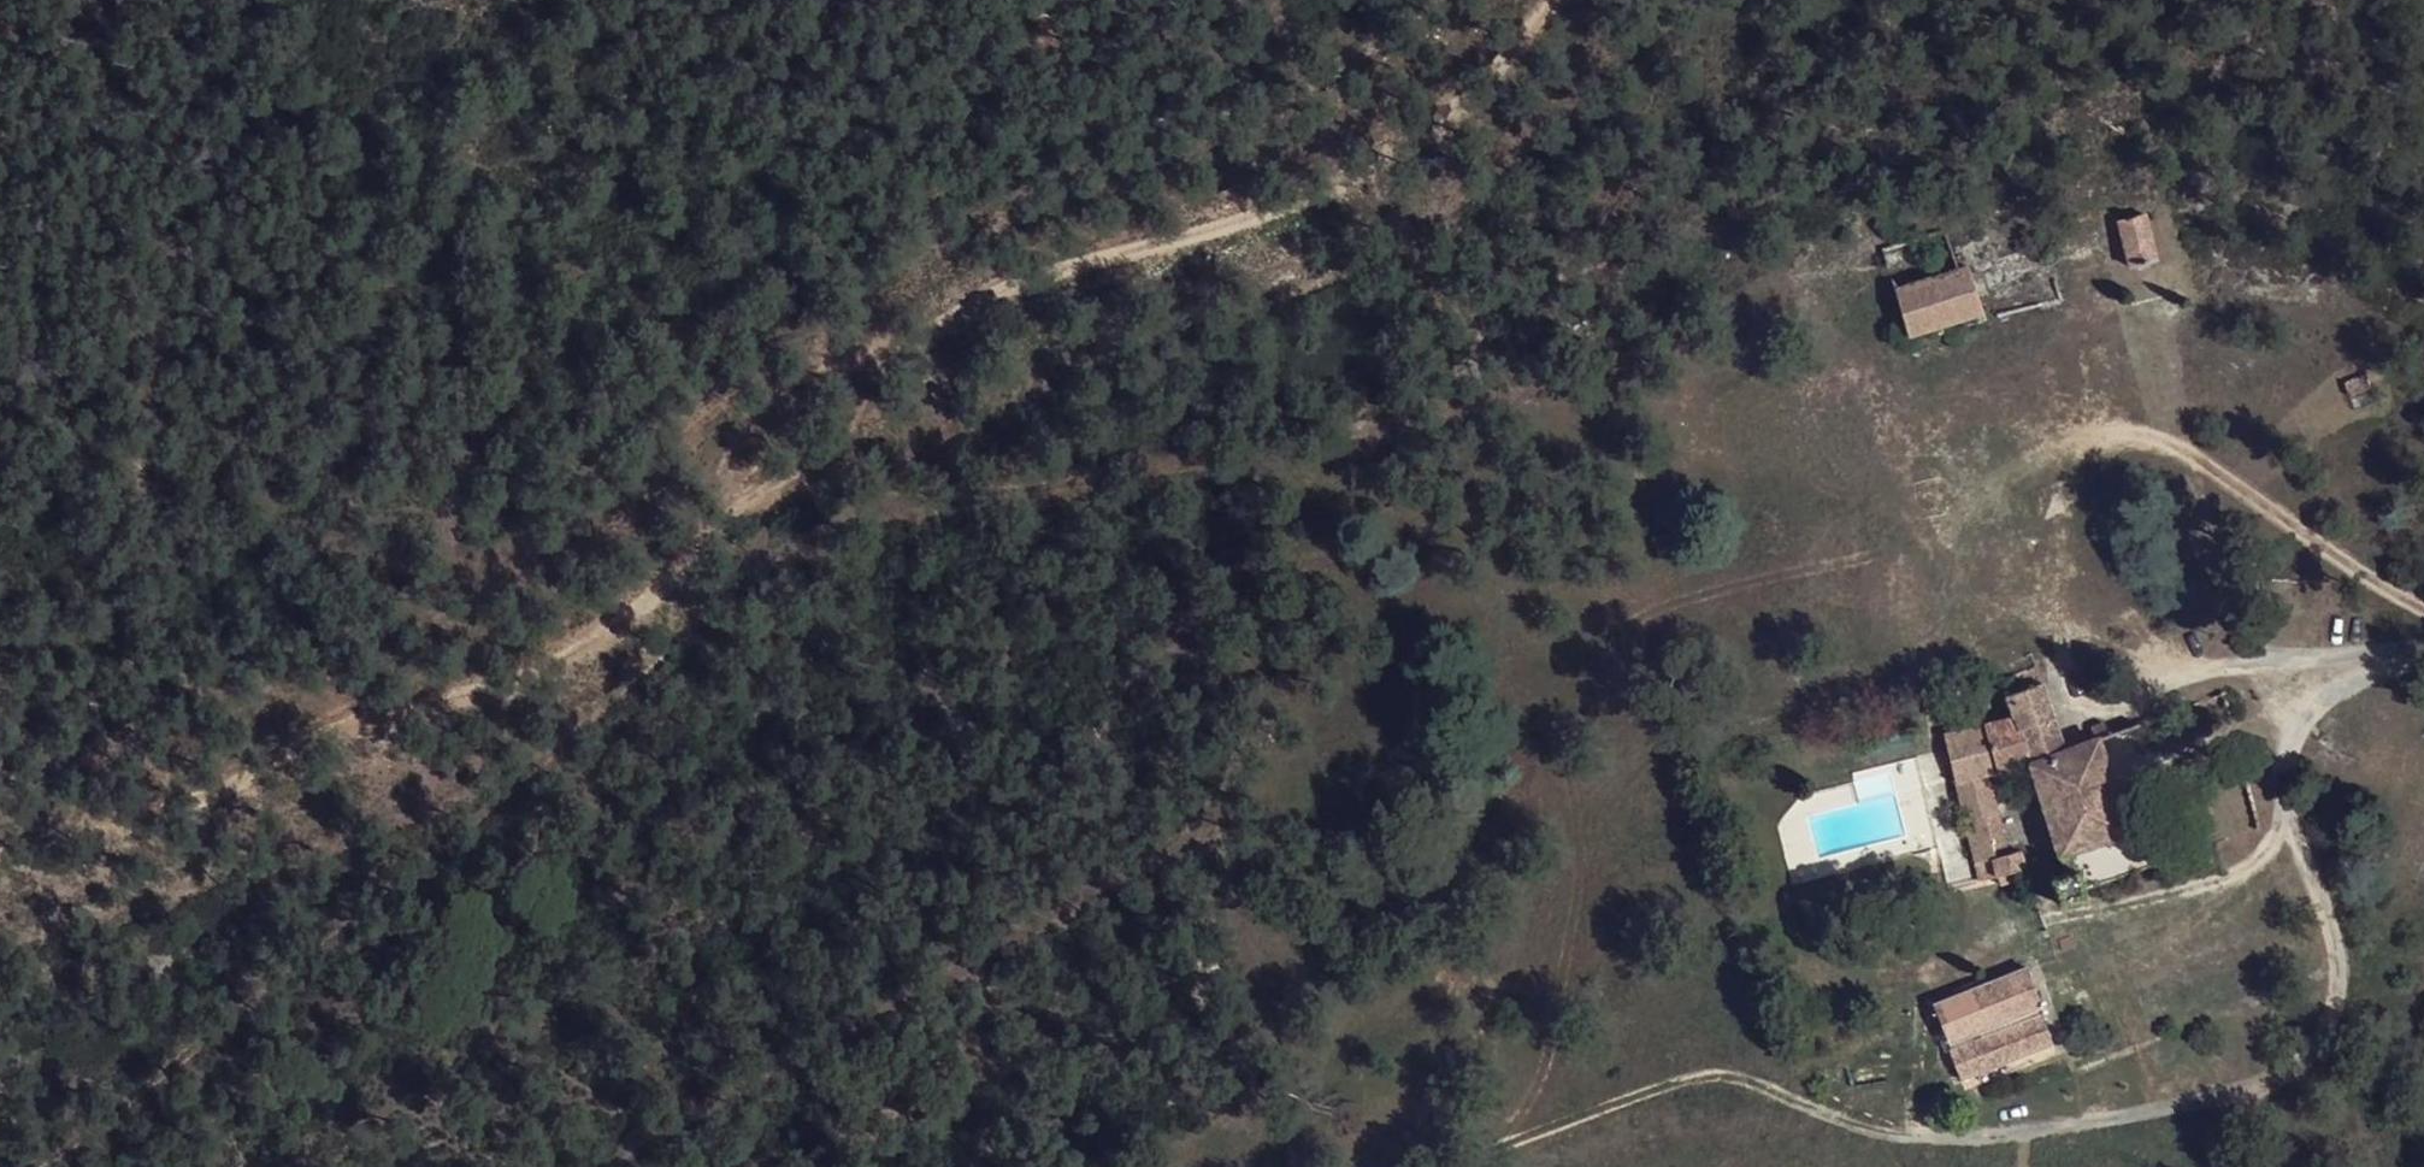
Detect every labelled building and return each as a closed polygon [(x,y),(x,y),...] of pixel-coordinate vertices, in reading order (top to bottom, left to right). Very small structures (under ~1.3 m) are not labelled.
[(2146,209),(2112,217),(2129,269),(2160,260),(2146,209)] [(1946,226),(1879,246),(1905,334),(1960,318),(1963,326),(1986,319),(1972,269),(1968,258),(1957,262),(1951,244),(1946,226)] [(1980,722),(1941,731),(1979,887),(2004,882),(2027,867),(2021,846),(1995,854),(1991,835),(2003,832),(1991,776),(2026,766),(2047,826),(2056,854),(2061,865),(2074,862),(2072,853),(2130,832),(2102,734),(2100,729),(2067,741),(2045,679),(2040,679),(2031,649),(1998,661),(2007,690),(2001,692),(2008,713),(1980,722)] [(2133,724),(2102,734),(2130,832),(2072,853),(2074,862),(2061,865),(2050,868),(2048,875),(2057,901),(2063,902),(2085,894),(2088,889),(2177,854),(2148,753),(2142,756),(2133,724)] [(2028,962),(1929,1001),(1944,1043),(2043,1006),(2028,962)] [(2043,1015),(1948,1050),(1960,1082),(2055,1047),(2043,1015)]
